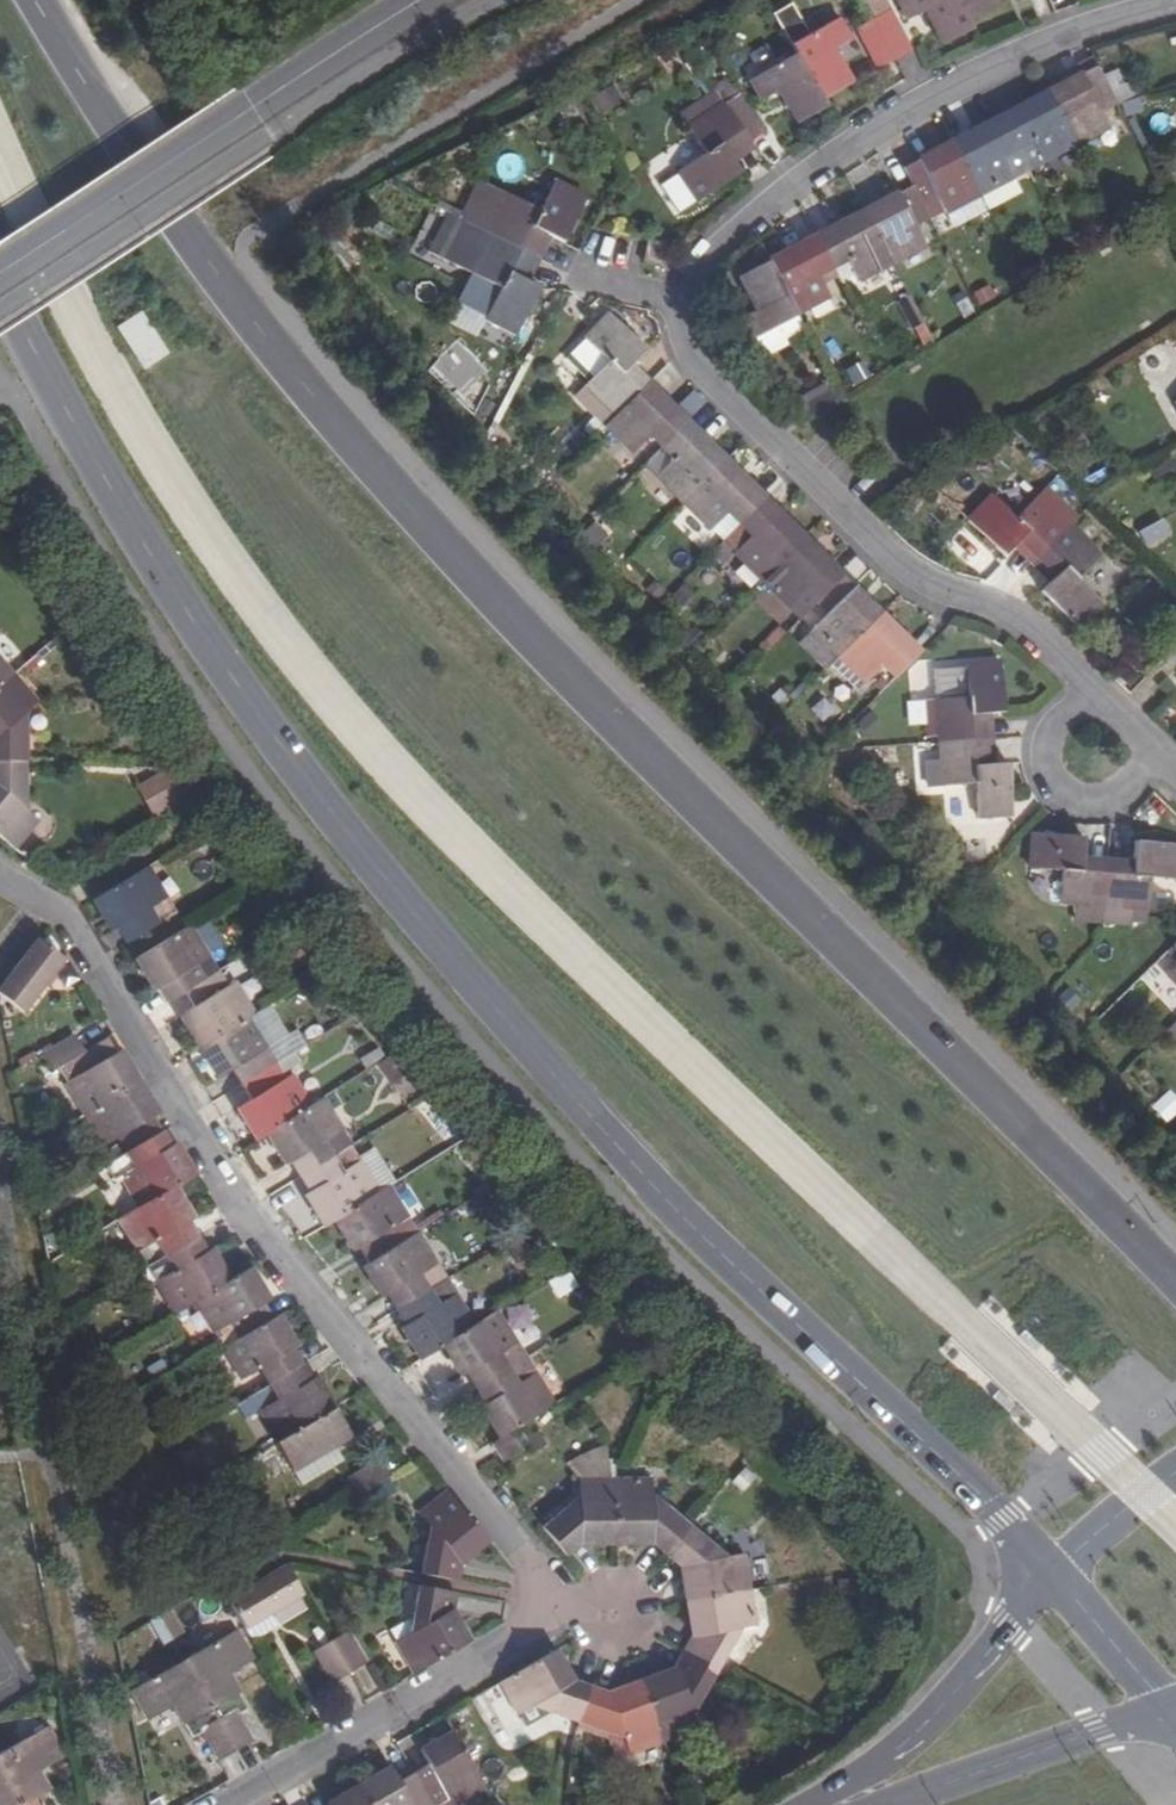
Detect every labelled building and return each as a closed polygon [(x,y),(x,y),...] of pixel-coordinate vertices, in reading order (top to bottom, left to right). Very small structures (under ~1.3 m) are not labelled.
[(876,63),(892,55),(907,47),(882,0),(862,0),(870,15),(855,23),(876,63)] [(938,36),(969,23),(966,15),(997,3),(996,0),(901,0),(905,10),(924,2),(938,36)] [(777,86),(795,118),(824,103),(819,94),(849,78),(830,45),(848,35),(837,15),(789,41),(794,50),(748,75),(760,96),(777,86)] [(738,319),(750,339),(797,315),(795,313),(829,295),(818,274),(833,266),(847,259),(858,280),(892,261),(926,244),(916,222),(929,216),(918,197),(933,189),(944,211),(980,192),(1109,125),(1097,102),(1112,95),(1096,64),(1092,57),(1076,66),(1080,73),(1064,81),(1048,90),(1000,114),(953,139),(903,166),(913,185),(866,210),(816,235),(768,260),(738,276),(755,309),(738,319)] [(1076,66),(1060,74),(1064,81),(1080,73),(1076,66)] [(612,85),(592,97),(603,113),(622,100),(612,85)] [(694,192),(694,193),(736,168),(731,159),(725,148),(748,135),(749,138),(765,129),(741,89),(726,99),(718,86),(680,108),(688,121),(687,121),(702,147),(676,161),(677,163),(657,175),(674,203),(694,192)] [(725,148),(731,159),(754,146),(749,138),(748,135),(725,148)] [(492,234),(512,196),(481,180),(461,218),(492,234)] [(492,234),(532,255),(545,230),(563,240),(586,196),(554,180),(539,208),(512,196),(492,234)] [(532,255),(492,234),(461,218),(447,211),(426,250),(472,274),(499,288),(485,315),(517,332),(540,287),(520,277),(532,255)] [(114,326),(142,368),(166,352),(139,310),(114,326)] [(882,674),(893,686),(917,660),(878,621),(839,583),(801,546),(763,507),(724,469),(685,431),(646,392),(628,373),(643,358),(607,323),(565,365),(587,388),(583,392),(615,424),(605,432),(633,460),(649,444),(660,455),(671,468),(656,482),(683,510),(710,537),(726,521),(738,532),(748,543),(732,559),(761,587),(786,613),(804,596),(814,609),(827,621),(811,637),(837,663),(865,690),(882,674)] [(794,410),(803,426),(840,402),(832,387),(794,410)] [(1169,454),(1147,463),(1153,478),(1175,469),(1169,454)] [(1040,594),(1075,630),(1100,604),(1077,581),(1099,559),(1067,527),(1036,497),(1014,519),(992,497),(965,522),(1001,557),(1009,549),(1018,540),(1036,560),(1055,578),(1047,587),(1040,594)] [(580,534),(591,551),(608,539),(596,523),(580,534)] [(1018,540),(1009,549),(1028,568),(1036,560),(1018,540)] [(1036,560),(1028,568),(1047,587),(1055,578),(1036,560)] [(1134,638),(1107,672),(1128,689),(1156,656),(1134,638)] [(974,785),(978,817),(1014,813),(1009,762),(997,763),(986,765),(983,738),(981,713),(992,711),(1003,710),(997,660),(962,664),(965,697),(934,698),(939,743),(944,789),(974,785)] [(13,677),(0,662),(0,687),(13,677)] [(25,762),(26,734),(15,722),(36,704),(13,677),(0,687),(0,762),(25,762)] [(830,724),(840,707),(820,695),(810,712),(830,724)] [(983,738),(994,737),(992,711),(981,713),(983,738)] [(986,765),(997,763),(994,737),(983,738),(986,765)] [(14,848),(36,821),(15,803),(24,792),(25,762),(0,762),(0,837),(14,848)] [(1052,878),(1052,908),(1097,908),(1143,908),(1142,877),(1174,877),(1174,842),(1124,842),(1124,864),(1098,864),(1070,863),(1070,842),(1020,841),(1020,878),(1052,878)] [(119,927),(128,943),(157,926),(148,909),(167,899),(148,867),(94,900),(114,931),(119,927)] [(162,986),(171,1003),(187,994),(202,985),(192,969),(212,957),(193,925),(138,958),(158,989),(162,986)] [(24,1011),(65,959),(39,939),(0,991),(0,993),(24,1011)] [(1175,964),(1175,955),(1171,949),(1152,965),(1162,976),(1175,964)] [(182,1016),(201,1047),(255,1015),(237,983),(227,989),(218,975),(202,985),(187,994),(197,1008),(182,1016)] [(234,1070),(242,1085),(273,1068),(264,1052),(275,1047),(255,1015),(201,1047),(220,1079),(234,1070)] [(43,1053),(54,1071),(77,1058),(85,1053),(74,1035),(43,1053)] [(68,1085),(87,1116),(142,1083),(123,1052),(119,1054),(109,1039),(85,1053),(77,1058),(87,1074),(68,1085)] [(400,1055),(382,1066),(394,1085),(411,1074),(400,1055)] [(237,1109),(255,1141),(268,1133),(310,1108),(293,1077),(281,1084),(273,1068),(242,1085),(251,1102),(237,1109)] [(124,1135),(133,1150),(164,1132),(155,1117),(160,1114),(142,1083),(87,1116),(105,1147),(124,1135)] [(1175,1113),(1175,1097),(1170,1090),(1150,1106),(1164,1123),(1175,1113)] [(292,1164),(301,1179),(332,1160),(349,1150),(321,1102),(310,1108),(268,1133),(287,1167),(292,1164)] [(123,1178),(141,1208),(178,1187),(197,1175),(179,1145),(173,1148),(164,1132),(133,1150),(142,1167),(123,1178)] [(373,1157),(358,1166),(377,1198),(390,1190),(391,1188),(373,1157)] [(305,1196),(324,1228),(334,1223),(377,1198),(358,1166),(342,1175),(332,1160),(301,1179),(310,1194),(305,1196)] [(160,1240),(169,1256),(202,1236),(192,1221),(196,1218),(178,1187),(141,1208),(122,1221),(141,1252),(160,1240)] [(358,1252),(366,1266),(398,1249),(389,1233),(410,1222),(390,1190),(377,1198),(334,1223),(353,1255),(358,1252)] [(158,1282),(178,1315),(199,1302),(234,1280),(215,1248),(210,1251),(202,1236),(169,1256),(178,1271),(158,1282)] [(385,1297),(394,1313),(425,1295),(416,1279),(435,1269),(417,1237),(398,1249),(366,1266),(362,1270),(379,1301),(385,1297)] [(237,1322),(246,1339),(277,1320),(268,1304),(273,1301),(253,1269),(234,1280),(199,1302),(217,1334),(237,1322)] [(398,1331),(417,1362),(441,1348),(472,1329),(454,1299),(435,1310),(425,1295),(394,1313),(404,1328),(398,1331)] [(404,1328),(394,1313),(377,1323),(389,1337),(398,1331),(404,1328)] [(466,1378),(474,1393),(505,1375),(496,1359),(515,1347),(496,1315),(472,1329),(441,1348),(461,1381),(466,1378)] [(265,1369),(274,1385),(305,1365),(296,1350),(301,1347),(282,1317),(277,1320),(246,1339),(227,1350),(245,1380),(265,1369)] [(263,1411),(283,1442),(338,1409),(319,1377),(314,1381),(305,1365),(274,1385),(282,1400),(263,1411)] [(478,1411),(496,1442),(503,1437),(510,1434),(552,1410),(533,1379),(514,1391),(505,1375),(474,1393),(484,1408),(478,1411)] [(280,1444),(297,1470),(354,1437),(338,1409),(283,1442),(280,1444)] [(487,1446),(497,1466),(515,1455),(503,1437),(496,1442),(487,1446)] [(623,1482),(623,1451),(601,1453),(582,1465),(586,1480),(623,1482)] [(351,1479),(362,1497),(395,1478),(384,1459),(351,1479)] [(586,1480),(585,1507),(574,1505),(545,1529),(567,1557),(585,1545),(619,1546),(623,1482),(586,1480)] [(623,1482),(619,1546),(655,1546),(668,1558),(693,1529),(673,1511),(657,1511),(659,1483),(623,1482)] [(424,1515),(442,1538),(432,1545),(427,1575),(463,1582),(466,1563),(493,1541),(452,1492),(424,1515)] [(684,1572),(688,1605),(752,1593),(746,1557),(719,1562),(719,1556),(718,1551),(693,1529),(668,1558),(684,1572)] [(232,1600),(248,1626),(271,1613),(306,1593),(290,1567),(232,1600)] [(402,1641),(419,1672),(475,1641),(458,1611),(461,1593),(425,1586),(419,1616),(426,1627),(402,1641)] [(688,1605),(694,1639),(686,1655),(717,1674),(733,1648),(731,1634),(759,1630),(752,1593),(688,1605)] [(279,1628),(271,1613),(248,1626),(256,1641),(279,1628)] [(188,1662),(215,1708),(241,1693),(230,1675),(257,1660),(240,1631),(188,1662)] [(351,1632),(334,1642),(353,1673),(370,1663),(351,1632)] [(317,1653),(334,1684),(353,1673),(334,1642),(317,1653)] [(502,1684),(520,1715),(545,1701),(552,1715),(583,1724),(596,1691),(576,1684),(558,1652),(502,1684)] [(644,1684),(666,1742),(700,1730),(691,1705),(701,1701),(717,1674),(686,1655),(676,1672),(644,1684)] [(177,1706),(187,1724),(215,1708),(188,1662),(137,1691),(153,1721),(177,1706)] [(622,1732),(631,1756),(666,1742),(644,1684),(610,1695),(596,1691),(583,1724),(613,1736),(622,1732)] [(221,1719),(239,1751),(256,1741),(238,1709),(221,1719)] [(204,1730),(221,1761),(239,1751),(221,1719),(204,1730)] [(19,1803),(48,1786),(38,1768),(60,1755),(44,1726),(0,1751),(0,1769),(19,1803)] [(428,1797),(444,1787),(455,1804),(456,1804),(487,1788),(454,1733),(422,1751),(425,1756),(410,1765),(428,1797)] [(371,1804),(414,1804),(428,1797),(410,1765),(395,1774),(392,1768),(360,1787),(371,1804)] [(19,1803),(0,1769),(0,1804),(17,1804),(19,1803)] [(360,1787),(330,1804),(371,1804),(360,1787)]
